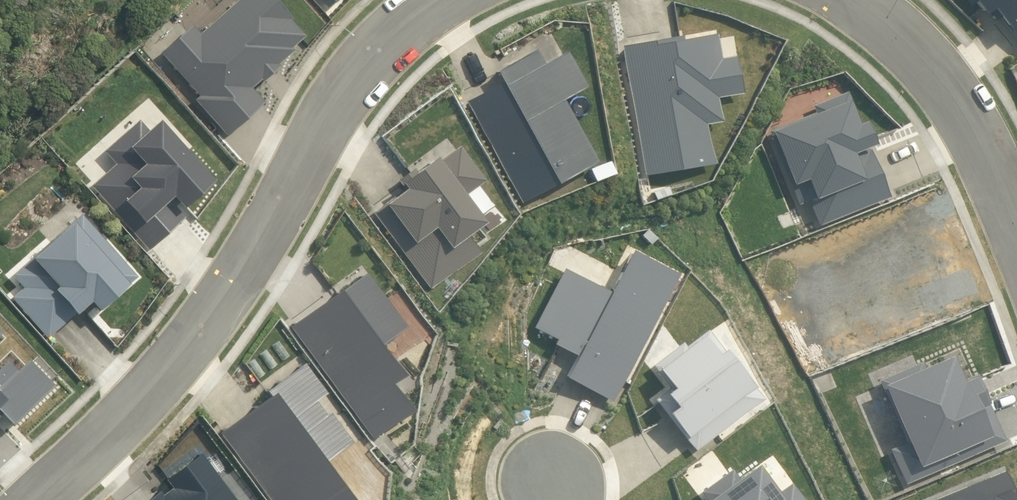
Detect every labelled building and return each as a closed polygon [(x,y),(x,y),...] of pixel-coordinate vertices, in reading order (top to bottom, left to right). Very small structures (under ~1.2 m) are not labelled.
[(196,37),(187,27),(157,54),(196,98),(191,102),(224,138),(262,105),(248,90),(257,82),(259,83),(276,68),(274,66),(290,52),(288,50),(301,39),(287,23),(288,22),(268,0),(237,0),(196,37)] [(324,9),(335,0),(316,0),(324,9)] [(965,6),(968,5),(977,17),(985,11),(1001,31),(1016,50),(1016,0),(960,0),(965,6)] [(618,47),(640,177),(709,166),(702,126),(717,124),(713,99),(738,95),(732,57),(717,60),(713,36),(681,41),(680,37),(618,47)] [(498,84),(462,103),(518,204),(593,163),(558,101),(582,88),(563,54),(540,66),(532,51),(505,66),(491,73),(498,84)] [(180,206),(205,183),(150,123),(142,130),(134,122),(101,152),(112,165),(88,187),(147,251),(184,218),(176,210),(180,206)] [(379,205),(368,214),(425,291),(476,253),(463,236),(480,224),(475,217),(461,198),(475,188),(482,183),(455,147),(434,163),(431,159),(413,172),(411,170),(405,175),(394,183),(396,185),(399,190),(379,205)] [(475,188),(461,198),(475,217),(489,207),(475,188)] [(133,278),(76,216),(65,226),(26,261),(9,276),(21,289),(10,299),(46,339),(70,316),(78,309),(84,304),(92,313),(109,298),(110,299),(133,278)] [(362,274),(288,327),(370,440),(405,413),(386,385),(398,376),(376,348),(402,329),(362,274)] [(903,443),(886,450),(901,485),(1002,442),(973,376),(959,382),(947,356),(878,385),(903,443)] [(217,428),(271,499),(355,499),(323,457),(349,437),(327,406),(324,409),(313,395),(324,388),(301,359),(264,387),(267,391),(217,428)] [(9,427),(48,389),(23,361),(13,370),(3,361),(0,364),(0,418),(9,427)] [(1001,472),(934,499),(1013,499),(1001,472)]
